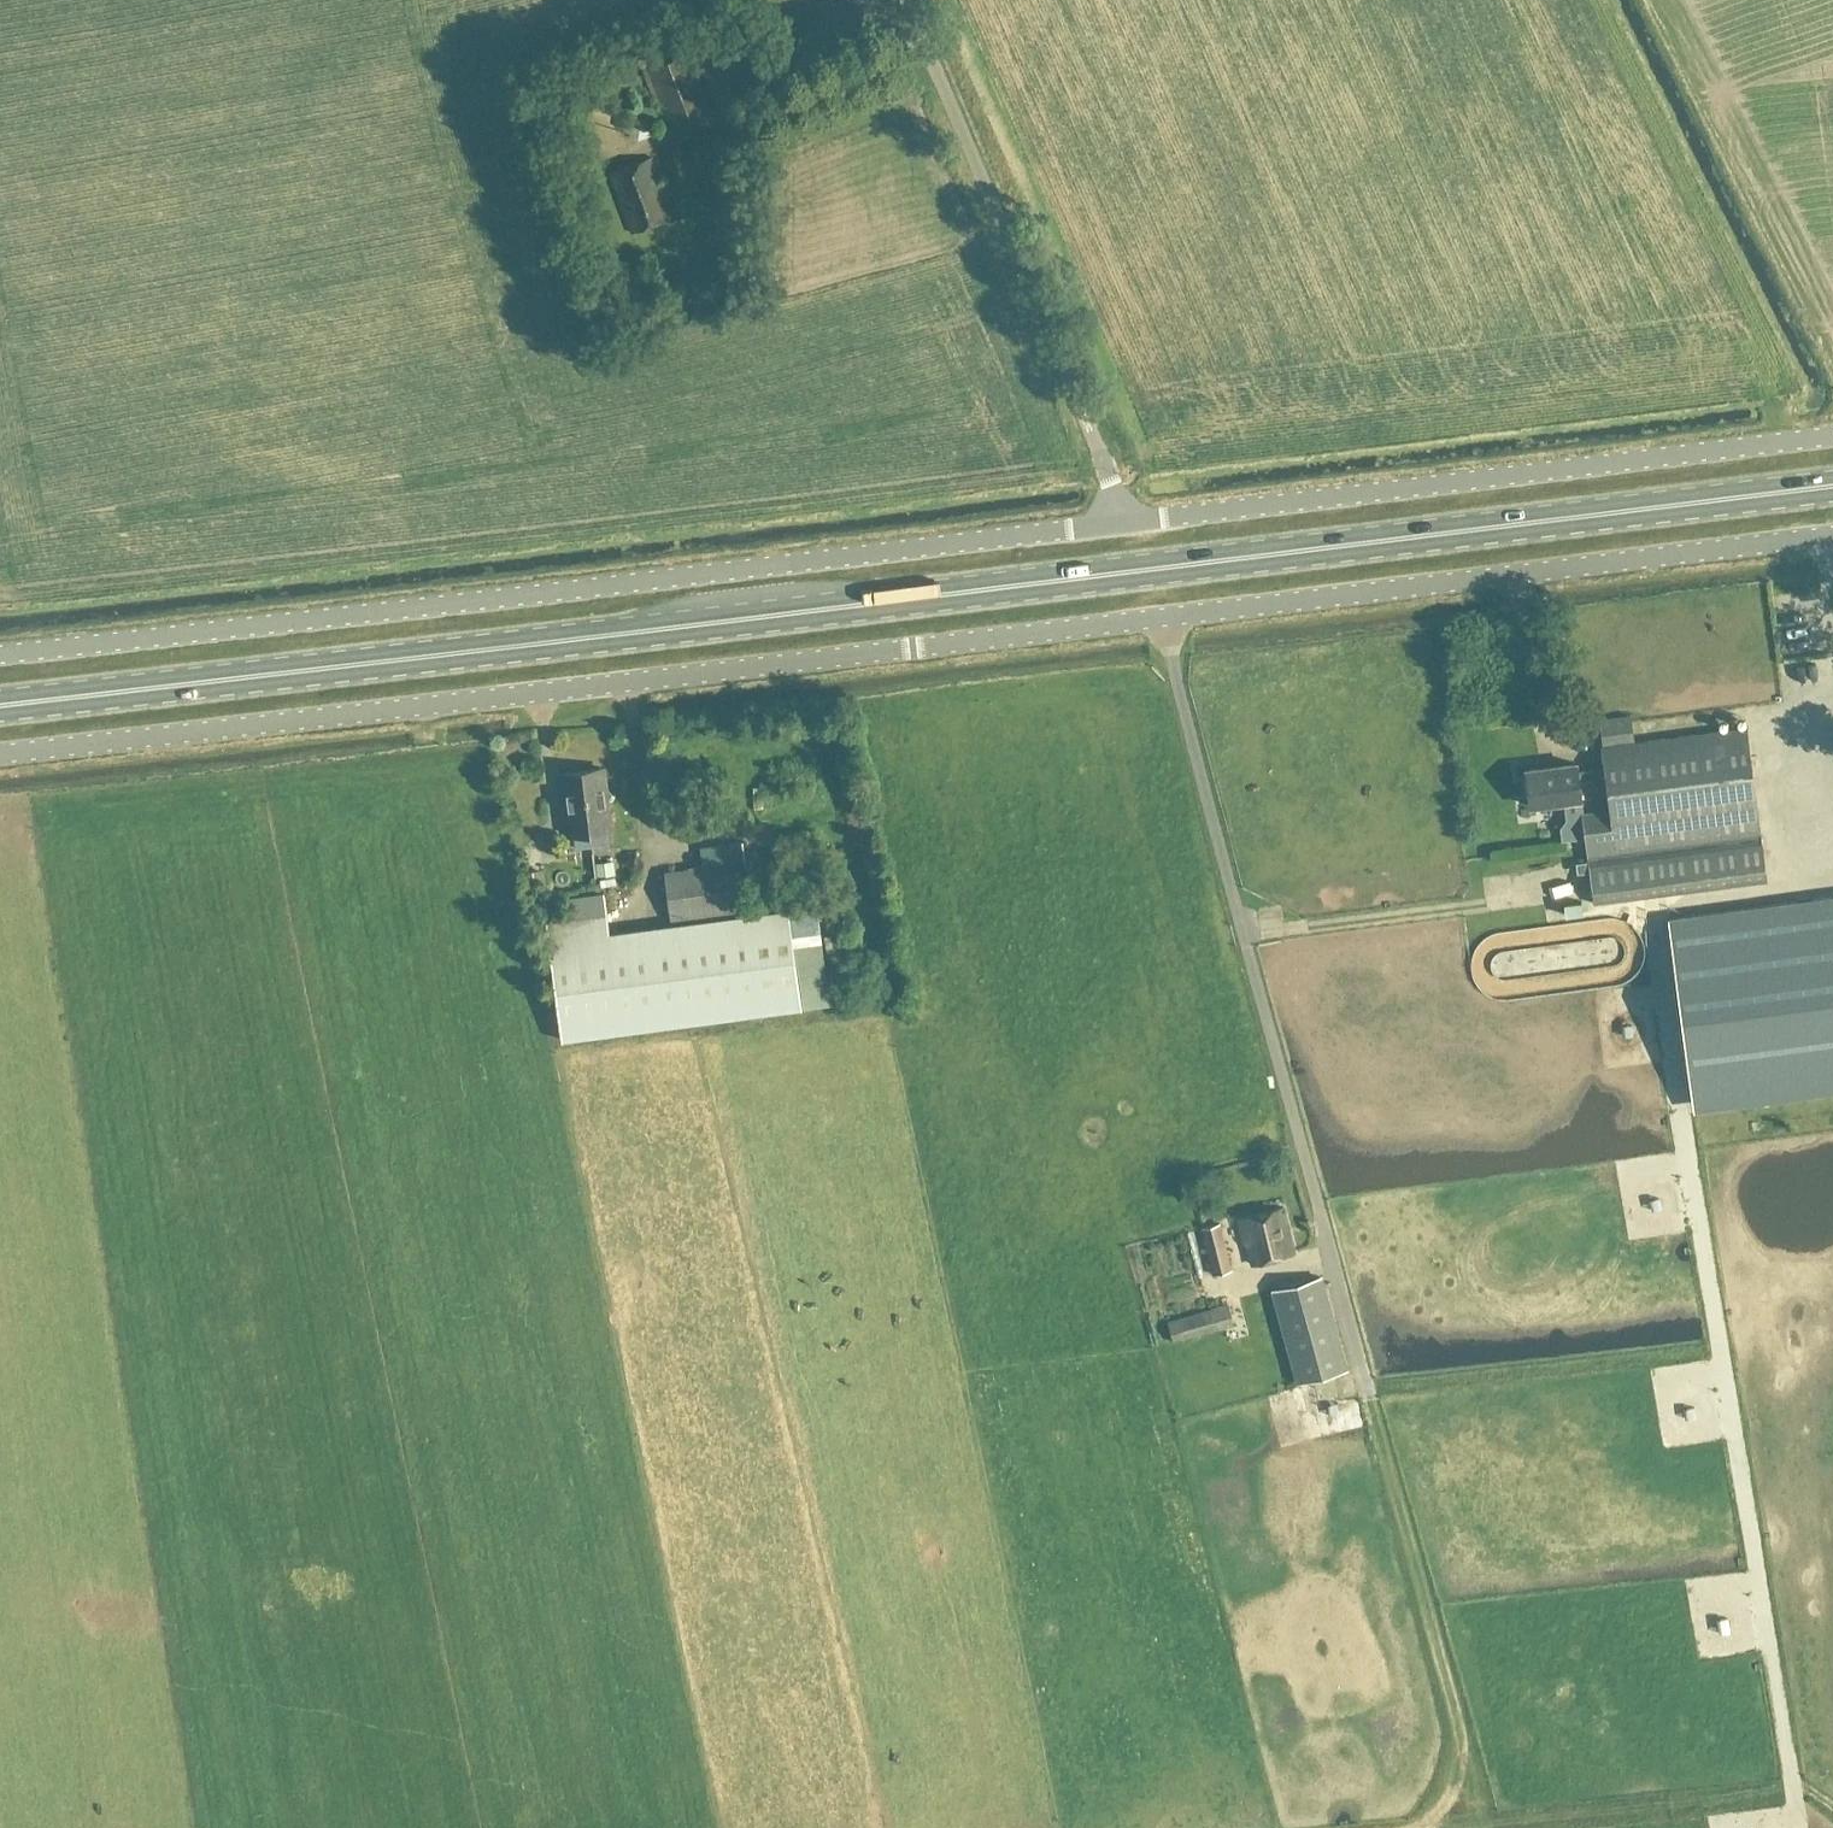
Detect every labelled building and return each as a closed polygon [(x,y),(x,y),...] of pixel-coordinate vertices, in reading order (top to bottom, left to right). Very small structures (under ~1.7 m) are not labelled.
[(720,16),(688,27),(690,33),(722,21),(720,16)] [(726,25),(692,38),(717,107),(755,94),(726,25)] [(679,31),(653,40),(655,48),(682,38),(679,31)] [(690,54),(648,70),(642,71),(656,108),(661,106),(670,128),(712,111),(690,54)] [(655,134),(659,114),(642,101),(625,108),(622,129),(637,142),(655,134)] [(701,144),(685,149),(666,154),(677,192),(712,182),(701,144)] [(611,175),(633,235),(671,221),(649,161),(611,175)] [(599,302),(605,325),(615,322),(609,299),(599,302)] [(632,321),(653,316),(651,307),(630,312),(632,321)] [(1594,903),(1767,881),(1747,727),(1634,742),(1630,716),(1601,720),(1604,746),(1601,747),(1604,767),(1578,771),(1577,763),(1525,771),(1530,806),(1582,799),(1582,797),(1607,794),(1609,810),(1582,814),(1589,863),(1575,865),(1576,874),(1590,872),(1594,903)] [(1593,758),(1592,736),(1569,737),(1570,760),(1593,758)] [(604,769),(562,774),(570,835),(574,835),(576,848),(609,843),(607,830),(612,830),(604,769)] [(614,860),(595,863),(597,877),(616,875),(614,860)] [(664,872),(671,920),(743,910),(736,862),(664,872)] [(530,901),(548,898),(544,870),(525,873),(530,901)] [(614,877),(600,880),(601,887),(616,885),(614,877)] [(1692,1086),(1832,1067),(1832,898),(1669,919),(1692,1086)] [(1581,902),(1563,905),(1565,917),(1583,915),(1581,902)] [(817,907),(789,911),(788,909),(609,934),(606,915),(546,924),(562,1041),(832,1003),(828,973),(826,973),(817,907)] [(1245,1240),(1248,1239),(1253,1263),(1296,1253),(1284,1206),(1240,1217),(1245,1240)] [(1202,1228),(1214,1274),(1231,1270),(1220,1224),(1202,1228)] [(1320,1277),(1274,1290),(1299,1383),(1346,1370),(1320,1277)] [(1229,1305),(1169,1322),(1174,1340),(1234,1323),(1229,1305)]
